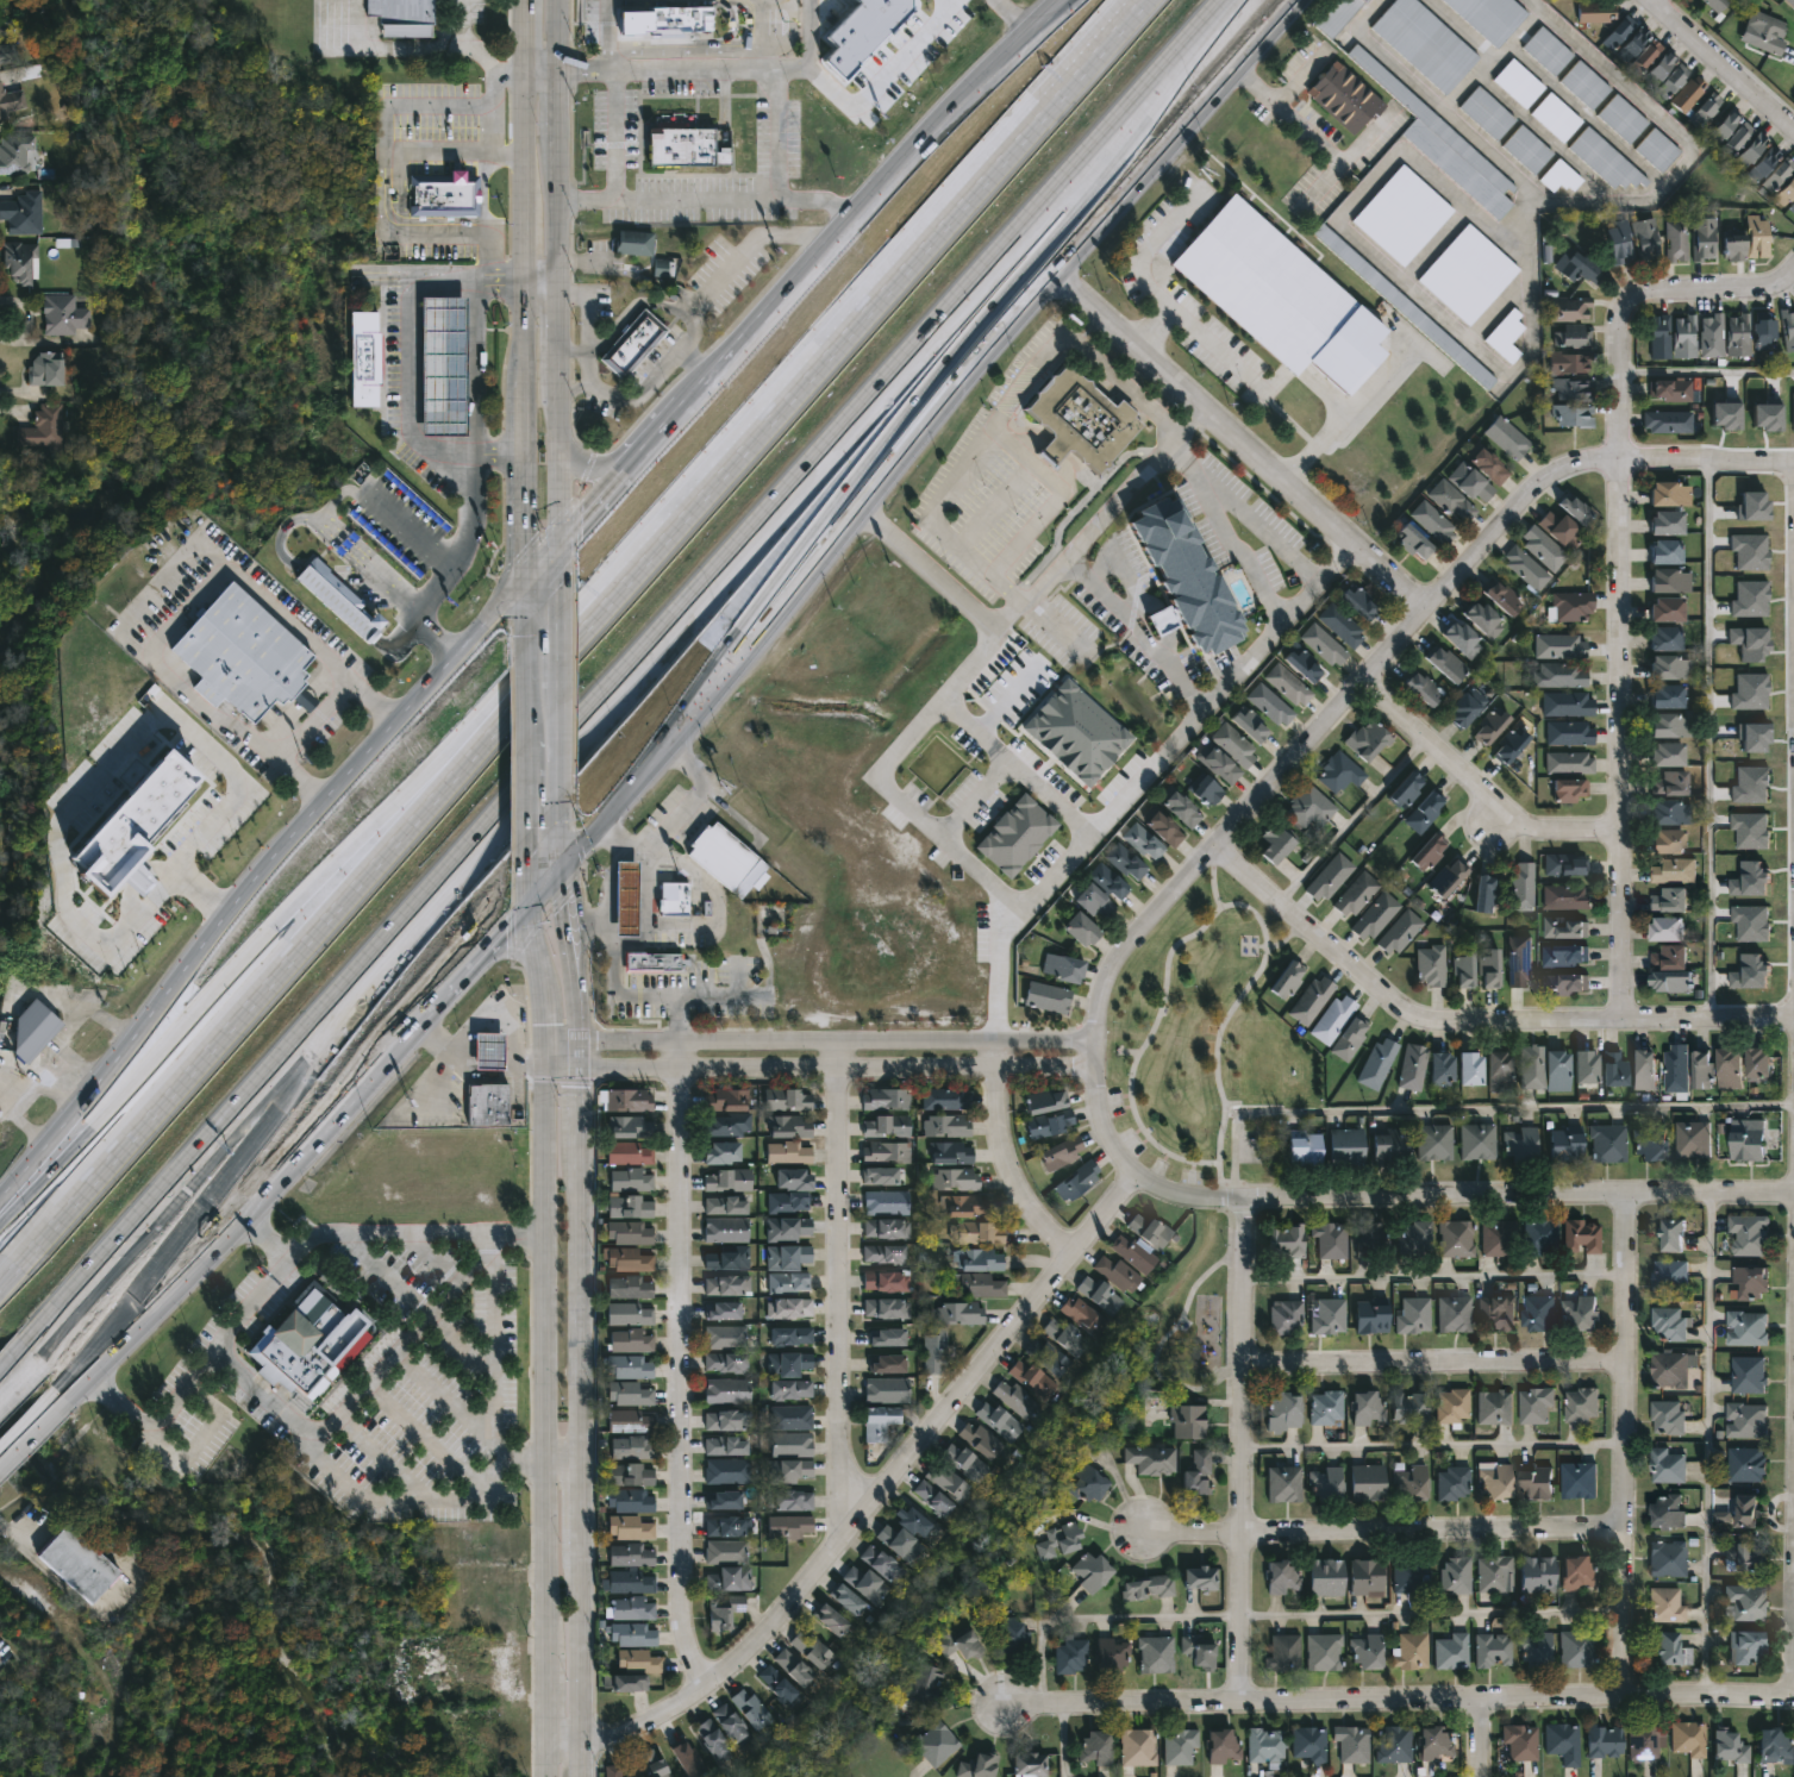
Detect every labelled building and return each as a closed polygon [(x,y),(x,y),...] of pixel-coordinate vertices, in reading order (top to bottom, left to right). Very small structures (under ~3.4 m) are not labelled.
[(363,15),(363,0),(431,0),(431,37),(379,36),(379,15),(363,15)] [(624,20),(723,19),(721,4),(711,4),(711,0),(624,0),(624,20)] [(857,4),(824,39),(834,48),(820,62),(843,83),(913,9),(906,3),(909,0),(853,0),(857,4)] [(1314,25),(1336,0),(1368,0),(1332,40),(1314,25)] [(1370,29),(1395,0),(1414,0),(1479,58),(1445,96),(1370,29)] [(1496,49),(1440,0),(1514,0),(1529,13),(1496,49)] [(1717,14),(1701,0),(1730,0),(1717,14)] [(1793,11),(1793,0),(1782,0),(1793,11)] [(1608,2),(1608,7),(1615,7),(1615,20),(1609,20),(1609,23),(1577,24),(1577,4),(1608,2)] [(1787,29),(1782,38),(1775,36),(1774,38),(1784,43),(1779,57),(1749,44),(1755,30),(1745,25),(1752,10),(1784,24),(1783,27),(1787,29)] [(1625,17),(1636,27),(1638,24),(1650,36),(1637,50),(1638,52),(1632,58),(1630,57),(1624,63),(1601,42),(1625,17)] [(1574,55),(1555,77),(1521,49),(1542,26),(1574,55)] [(1663,49),(1653,40),(1627,67),(1637,76),(1663,49)] [(18,68),(0,69),(0,45),(17,44),(18,68)] [(1518,189),(1512,195),(1506,189),(1501,195),(1512,206),(1499,221),(1401,134),(1415,119),(1346,56),(1356,45),(1518,189)] [(1679,58),(1652,88),(1642,79),(1668,50),(1679,58)] [(1544,88),(1524,110),(1493,81),(1512,60),(1544,88)] [(1386,107),(1375,118),(1373,115),(1352,137),(1305,93),(1336,61),(1386,107)] [(1612,89),(1592,111),(1559,82),(1579,61),(1612,89)] [(1692,74),(1665,104),(1654,93),(1680,63),(1692,74)] [(1696,76),(1709,87),(1686,117),(1669,104),(1689,80),(1692,82),(1696,76)] [(26,115),(0,120),(0,82),(1,82),(2,95),(23,92),(26,115)] [(1515,120),(1496,142),(1458,108),(1479,87),(1515,120)] [(1582,123),(1563,144),(1531,114),(1551,93),(1582,123)] [(1720,113),(1702,134),(1688,121),(1712,93),(1724,102),(1717,110),(1720,113)] [(1649,123),(1629,145),(1596,115),(1617,94),(1649,123)] [(1743,117),(1718,146),(1707,137),(1732,108),(1743,117)] [(655,114),(655,152),(723,151),(721,113),(655,114)] [(1755,131),(1730,161),(1719,151),(1744,121),(1755,131)] [(1554,154),(1533,176),(1501,148),(1521,125),(1554,154)] [(1588,126),(1649,183),(1644,188),(1639,183),(1633,188),(1629,183),(1623,189),(1618,184),(1613,190),(1569,148),(1588,126)] [(1681,152),(1662,174),(1634,150),(1654,129),(1681,152)] [(1770,142),(1745,170),(1734,161),(1759,132),(1770,142)] [(26,174),(0,174),(0,137),(33,137),(33,151),(26,151),(26,174)] [(1781,155),(1756,183),(1746,175),(1771,146),(1781,155)] [(1786,157),(1793,165),(1793,169),(1773,195),(1762,186),(1786,157)] [(1583,180),(1573,192),(1568,187),(1565,189),(1559,184),(1554,193),(1539,181),(1558,158),(1583,180)] [(1454,211),(1402,268),(1351,223),(1402,165),(1454,211)] [(1773,199),(1793,174),(1793,195),(1782,208),(1773,199)] [(407,175),(407,217),(475,217),(476,175),(407,175)] [(7,221),(0,221),(0,201),(14,201),(14,192),(40,192),(40,236),(7,236),(7,221)] [(1357,307),(1295,376),(1219,308),(1218,309),(1168,265),(1232,194),(1357,307)] [(625,215),(623,239),(660,243),(662,219),(625,215)] [(1757,215),(1758,223),(1767,223),(1767,243),(1769,243),(1770,258),(1746,259),(1745,217),(1757,215)] [(1663,261),(1639,265),(1630,224),(1654,219),(1663,261)] [(1715,219),(1715,262),(1693,262),(1692,219),(1715,219)] [(1634,261),(1614,265),(1606,231),(1615,229),(1614,223),(1626,220),(1634,261)] [(1686,223),(1687,263),(1667,264),(1665,250),(1668,250),(1668,240),(1665,242),(1664,224),(1686,223)] [(1495,380),(1486,390),(1312,234),(1321,224),(1495,380)] [(1518,270),(1469,326),(1418,281),(1468,225),(1518,270)] [(654,233),(617,232),(617,255),(653,256),(654,233)] [(1744,232),(1745,262),(1727,263),(1727,261),(1724,261),(1723,232),(1744,232)] [(36,287),(4,287),(5,243),(37,243),(36,287)] [(1573,252),(1582,259),(1587,254),(1601,265),(1596,271),(1605,279),(1596,288),(1586,280),(1584,282),(1576,275),(1579,273),(1565,262),(1573,252)] [(43,334),(43,295),(74,295),(74,308),(89,308),(89,334),(43,334)] [(420,434),(419,298),(461,298),(462,434),(420,434)] [(1565,298),(1565,301),(1575,301),(1575,299),(1592,299),(1592,308),(1587,308),(1587,320),(1574,320),(1574,324),(1548,323),(1548,298),(1565,298)] [(642,308),(598,361),(620,380),(665,330),(642,308)] [(1520,353),(1511,365),(1484,340),(1513,308),(1520,315),(1515,321),(1524,329),(1509,344),(1520,353)] [(1789,312),(1793,311),(1793,353),(1786,355),(1780,309),(1789,308),(1789,312)] [(1750,312),(1750,331),(1748,331),(1746,340),(1750,340),(1750,357),(1727,357),(1727,317),(1739,317),(1739,312),(1750,312)] [(1777,323),(1777,340),(1769,340),(1769,344),(1756,344),(1756,334),(1754,334),(1754,325),(1756,325),(1756,312),(1769,313),(1768,321),(1777,323)] [(348,406),(348,313),(375,313),(375,332),(379,332),(379,384),(375,384),(375,406),(348,406)] [(1694,332),(1694,342),(1696,342),(1696,359),(1673,359),(1673,319),(1687,318),(1687,314),(1696,314),(1696,332),(1694,332)] [(1723,314),(1723,331),(1721,331),(1721,340),(1724,340),(1724,358),(1700,358),(1701,319),(1713,320),(1713,314),(1723,314)] [(1670,359),(1650,359),(1650,315),(1669,315),(1670,359)] [(1583,326),(1583,333),(1590,333),(1590,348),(1581,348),(1581,349),(1559,349),(1559,333),(1564,333),(1564,326),(1583,326)] [(1565,351),(1565,355),(1575,355),(1575,352),(1592,352),(1592,361),(1584,361),(1584,364),(1588,364),(1588,375),(1549,376),(1549,351),(1565,351)] [(29,386),(29,353),(63,353),(63,386),(29,386)] [(1113,408),(1118,402),(1144,425),(1096,478),(1068,453),(1052,470),(1037,457),(1052,440),(1021,412),(1064,364),(1113,408)] [(1586,388),(1586,401),(1557,402),(1557,392),(1551,392),(1551,380),(1592,378),(1592,388),(1586,388)] [(1692,382),(1692,403),(1686,403),(1686,406),(1663,406),(1663,400),(1652,400),(1654,382),(1692,382)] [(24,428),(36,428),(35,405),(61,403),(62,452),(25,452),(24,428)] [(1740,429),(1741,403),(1712,403),(1712,429),(1740,429)] [(1594,405),(1594,428),(1556,428),(1556,418),(1551,418),(1551,406),(1594,405)] [(1782,406),(1753,406),(1753,430),(1781,431),(1782,406)] [(1692,413),(1692,434),(1650,434),(1650,428),(1643,428),(1643,413),(1692,413)] [(1532,446),(1515,463),(1483,431),(1500,414),(1532,446)] [(1511,474),(1498,487),(1468,457),(1480,444),(1511,474)] [(1448,477),(1462,461),(1496,490),(1481,507),(1448,477)] [(1477,512),(1463,526),(1429,493),(1442,478),(1477,512)] [(1680,481),(1680,486),(1690,486),(1690,505),(1650,505),(1650,487),(1652,487),(1652,481),(1680,481)] [(1557,505),(1568,492),(1598,515),(1587,528),(1557,505)] [(1738,521),(1767,521),(1767,492),(1742,493),(1742,505),(1737,505),(1738,521)] [(1169,603),(1127,520),(1170,499),(1202,561),(1206,559),(1246,638),(1199,662),(1180,625),(1156,637),(1145,615),(1169,603)] [(1444,548),(1409,514),(1424,500),(1458,532),(1444,548)] [(1538,523),(1554,506),(1586,536),(1570,552),(1538,523)] [(1684,536),(1652,536),(1652,512),(1684,512),(1684,536)] [(1436,546),(1425,563),(1393,542),(1404,525),(1436,546)] [(1554,572),(1519,542),(1533,525),(1568,557),(1554,572)] [(1730,535),(1730,552),(1736,552),(1736,570),(1767,571),(1768,536),(1730,535)] [(1682,564),(1652,564),(1652,540),(1682,540),(1682,564)] [(1500,561),(1514,545),(1551,577),(1537,593),(1500,561)] [(367,644),(294,577),(313,557),(362,602),(361,605),(362,605),(358,608),(368,617),(371,614),(381,622),(376,628),(379,631),(367,644)] [(1652,593),(1652,570),(1692,570),(1692,593),(1652,593)] [(1484,597),(1495,582),(1526,602),(1515,618),(1484,597)] [(1768,582),(1736,583),(1736,601),(1730,601),(1730,617),(1768,617),(1768,582)] [(167,651),(226,583),(310,655),(296,670),(306,678),(289,696),(289,695),(279,707),(271,700),(250,725),(220,699),(211,708),(189,689),(198,678),(167,651)] [(1338,596),(1350,583),(1380,609),(1368,624),(1338,596)] [(1582,621),(1552,621),(1552,594),(1594,594),(1594,614),(1582,614),(1582,621)] [(1686,622),(1652,622),(1652,599),(1686,599),(1686,622)] [(1490,640),(1464,614),(1479,600),(1506,626),(1490,640)] [(1352,651),(1317,617),(1332,602),(1367,636),(1352,651)] [(1443,634),(1458,619),(1486,646),(1470,661),(1443,634)] [(1334,670),(1300,637),(1313,622),(1349,656),(1334,670)] [(1682,651),(1651,651),(1651,628),(1682,628),(1682,651)] [(1740,645),(1741,663),(1767,662),(1766,628),(1728,629),(1728,645),(1740,645)] [(1534,634),(1579,634),(1579,643),(1587,643),(1587,658),(1534,658),(1534,634)] [(1456,687),(1427,658),(1440,644),(1469,674),(1456,687)] [(1325,674),(1312,687),(1283,658),(1296,645),(1325,674)] [(1654,680),(1654,657),(1692,657),(1692,680),(1654,680)] [(1264,677),(1279,662),(1313,695),(1299,711),(1264,677)] [(1588,687),(1532,687),(1532,664),(1588,664),(1588,687)] [(1444,696),(1431,709),(1405,683),(1419,670),(1444,696)] [(1731,711),(1768,710),(1768,675),(1736,675),(1737,694),(1731,694),(1731,711)] [(1020,732),(1090,789),(1134,736),(1064,679),(1020,732)] [(1293,713),(1279,727),(1248,699),(1261,683),(1293,713)] [(1654,708),(1654,686),(1686,686),(1686,708),(1654,708)] [(1459,730),(1445,713),(1476,688),(1490,705),(1459,730)] [(1543,693),(1594,693),(1594,717),(1543,717),(1543,693)] [(1231,717),(1244,705),(1271,733),(1258,745),(1231,717)] [(1471,737),(1495,706),(1511,719),(1488,749),(1471,737)] [(1654,714),(1692,714),(1692,738),(1654,738),(1654,714)] [(1344,742),(1369,717),(1392,738),(1365,763),(1344,742)] [(1212,737),(1227,722),(1259,755),(1245,769),(1212,737)] [(1546,745),(1546,722),(1594,722),(1594,745),(1546,745)] [(1768,725),(1738,724),(1737,742),(1743,742),(1742,753),(1768,754),(1768,725)] [(1492,755),(1514,727),(1529,739),(1507,767),(1492,755)] [(1686,744),(1686,767),(1654,767),(1654,744),(1686,744)] [(1209,751),(1205,747),(1195,756),(1229,789),(1243,774),(1214,746),(1209,751)] [(71,859),(82,869),(77,874),(104,898),(120,879),(143,899),(157,881),(133,860),(202,781),(167,749),(71,859)] [(1356,787),(1349,781),(1334,796),(1314,777),(1339,751),(1365,776),(1356,787)] [(1594,752),(1594,772),(1546,772),(1546,752),(1594,752)] [(1769,803),(1768,767),(1737,768),(1737,787),(1731,787),(1731,803),(1769,803)] [(1388,797),(1413,771),(1426,784),(1401,809),(1388,797)] [(1689,796),(1650,796),(1650,778),(1662,778),(1662,772),(1689,772),(1689,796)] [(1225,791),(1212,808),(1192,791),(1206,775),(1225,791)] [(1555,780),(1588,780),(1588,801),(1555,801),(1555,780)] [(1318,828),(1309,821),(1305,827),(1283,808),(1307,782),(1336,808),(1318,828)] [(1202,815),(1188,830),(1161,801),(1175,788),(1202,815)] [(1404,821),(1432,790),(1446,803),(1418,834),(1404,821)] [(1009,880),(1059,826),(1023,793),(974,848),(1009,880)] [(1690,802),(1690,825),(1654,825),(1654,802),(1690,802)] [(1184,836),(1173,849),(1143,818),(1155,806),(1184,836)] [(1768,813),(1731,814),(1731,830),(1737,830),(1738,850),(1769,849),(1768,813)] [(686,856),(713,821),(769,866),(743,901),(686,856)] [(1167,849),(1154,863),(1123,836),(1134,821),(1167,849)] [(1296,844),(1274,865),(1261,852),(1268,845),(1261,837),(1275,822),(1296,844)] [(1686,853),(1652,853),(1652,831),(1686,831),(1686,853)] [(1425,872),(1411,861),(1433,833),(1448,844),(1425,872)] [(1137,881),(1105,856),(1117,841),(1149,866),(1137,881)] [(1355,868),(1320,903),(1304,888),(1338,852),(1355,868)] [(1544,875),(1544,855),(1587,855),(1587,875),(1544,875)] [(1444,896),(1430,882),(1454,857),(1469,871),(1444,896)] [(1695,881),(1654,881),(1654,859),(1695,859),(1695,881)] [(1090,872),(1101,861),(1131,889),(1119,901),(1090,872)] [(1730,896),(1770,895),(1769,871),(1763,871),(1763,861),(1741,861),(1742,879),(1729,879),(1730,896)] [(1533,909),(1512,909),(1512,862),(1533,862),(1533,909)] [(638,936),(617,936),(617,863),(638,863),(638,936)] [(1331,903),(1364,870),(1380,886),(1348,919),(1331,903)] [(1495,913),(1477,913),(1477,876),(1495,876),(1495,913)] [(1100,920),(1075,900),(1089,882),(1115,903),(1100,920)] [(689,884),(689,916),(661,916),(661,884),(689,884)] [(1592,908),(1543,908),(1543,886),(1592,886),(1592,908)] [(1663,894),(1663,888),(1689,888),(1689,912),(1652,912),(1652,894),(1663,894)] [(1350,927),(1386,890),(1401,906),(1365,943),(1350,927)] [(1769,907),(1732,906),(1732,923),(1738,923),(1738,942),(1769,942),(1769,907)] [(1425,924),(1393,957),(1376,941),(1407,908),(1425,924)] [(1064,927),(1079,909),(1104,932),(1088,949),(1064,927)] [(1588,916),(1588,938),(1545,938),(1545,916),(1588,916)] [(1687,941),(1652,941),(1652,918),(1687,918),(1687,941)] [(1509,987),(1509,936),(1532,936),(1532,987),(1509,987)] [(1543,945),(1588,945),(1588,965),(1543,965),(1543,945)] [(1445,987),(1418,987),(1418,946),(1445,946),(1445,987)] [(1662,951),(1662,946),(1693,946),(1693,991),(1652,991),(1652,951),(1662,951)] [(1502,950),(1502,987),(1481,987),(1481,950),(1502,950)] [(1080,983),(1042,972),(1048,952),(1086,963),(1080,983)] [(1454,952),(1477,952),(1477,988),(1454,988),(1454,952)] [(1762,954),(1741,954),(1742,971),(1730,972),(1730,988),(1770,988),(1769,963),(1763,963),(1762,954)] [(625,975),(625,955),(683,955),(683,975),(625,975)] [(1269,988),(1294,958),(1308,970),(1283,1001),(1269,988)] [(1337,987),(1305,1026),(1288,1012),(1320,972),(1337,987)] [(1588,974),(1588,995),(1543,995),(1543,974),(1588,974)] [(1073,991),(1067,1015),(1024,1006),(1030,981),(1073,991)] [(39,984),(23,1002),(17,1034),(33,1049),(69,1012),(39,984)] [(1357,1003),(1329,1046),(1311,1034),(1339,991),(1357,1003)] [(1330,1051),(1355,1016),(1371,1027),(1346,1063),(1330,1051)] [(501,1034),(501,1070),(473,1070),(473,1034),(501,1034)] [(1377,1090),(1357,1081),(1379,1034),(1399,1044),(1377,1090)] [(1429,1047),(1420,1090),(1398,1085),(1407,1043),(1429,1047)] [(1689,1044),(1689,1091),(1667,1091),(1667,1044),(1689,1044)] [(1545,1045),(1545,1089),(1520,1089),(1520,1045),(1545,1045)] [(1749,1081),(1749,1046),(1774,1046),(1774,1081),(1749,1081)] [(1744,1088),(1720,1088),(1720,1047),(1744,1047),(1744,1088)] [(1634,1090),(1634,1049),(1657,1049),(1657,1090),(1634,1090)] [(1513,1050),(1513,1090),(1490,1090),(1490,1050),(1513,1050)] [(1549,1090),(1549,1050),(1571,1050),(1571,1090),(1549,1090)] [(1601,1084),(1577,1084),(1577,1050),(1601,1050),(1601,1084)] [(1714,1088),(1696,1088),(1696,1050),(1714,1050),(1714,1088)] [(1432,1085),(1432,1051),(1456,1051),(1456,1085),(1432,1085)] [(1484,1051),(1484,1084),(1462,1084),(1462,1051),(1484,1051)] [(1621,1059),(1630,1059),(1630,1087),(1606,1087),(1606,1051),(1621,1051),(1621,1059)] [(505,1127),(467,1127),(467,1085),(505,1085),(505,1127)] [(811,1110),(764,1110),(764,1088),(811,1088),(811,1110)] [(908,1088),(908,1110),(862,1110),(862,1088),(908,1088)] [(921,1109),(921,1088),(969,1088),(969,1109),(921,1109)] [(652,1089),(652,1112),(605,1112),(605,1089),(652,1089)] [(748,1110),(704,1110),(704,1089),(748,1089),(748,1110)] [(1027,1113),(1025,1095),(1065,1091),(1068,1109),(1027,1113)] [(1027,1118),(1073,1112),(1075,1131),(1030,1137),(1027,1118)] [(705,1135),(705,1114),(750,1114),(750,1135),(705,1135)] [(811,1115),(811,1137),(768,1137),(768,1115),(811,1115)] [(909,1137),(863,1137),(863,1115),(909,1115),(909,1137)] [(927,1115),(970,1115),(970,1135),(927,1137),(927,1115)] [(649,1137),(608,1137),(608,1116),(649,1116),(649,1137)] [(1734,1119),(1767,1119),(1767,1159),(1734,1159),(1734,1119)] [(1709,1121),(1709,1156),(1677,1156),(1677,1121),(1709,1121)] [(1461,1158),(1461,1124),(1496,1124),(1496,1158),(1461,1158)] [(1592,1124),(1626,1124),(1626,1162),(1592,1162),(1592,1124)] [(1452,1159),(1418,1159),(1418,1125),(1452,1125),(1452,1159)] [(1505,1127),(1539,1127),(1539,1159),(1505,1159),(1505,1127)] [(1365,1163),(1332,1163),(1332,1130),(1365,1130),(1365,1163)] [(1636,1160),(1636,1130),(1669,1130),(1669,1160),(1636,1160)] [(1411,1162),(1375,1162),(1375,1132),(1411,1132),(1411,1162)] [(1046,1172),(1037,1153),(1079,1134),(1087,1153),(1046,1172)] [(1584,1162),(1552,1162),(1552,1134),(1584,1134),(1584,1162)] [(1324,1135),(1324,1164),(1290,1164),(1290,1135),(1324,1135)] [(704,1163),(704,1141),(742,1141),(742,1163),(704,1163)] [(908,1163),(863,1162),(863,1141),(909,1141),(908,1163)] [(929,1163),(929,1141),(973,1141),(973,1163),(929,1163)] [(607,1143),(652,1143),(652,1164),(607,1164),(607,1143)] [(812,1163),(767,1163),(767,1143),(800,1143),(800,1146),(812,1146),(812,1163)] [(1054,1189),(1089,1159),(1102,1175),(1067,1205),(1054,1189)] [(899,1166),(899,1184),(863,1184),(863,1166),(899,1166)] [(811,1187),(775,1187),(775,1169),(811,1169),(811,1187)] [(931,1189),(931,1169),(979,1169),(979,1189),(931,1189)] [(610,1218),(610,1170),(652,1170),(652,1193),(654,1193),(654,1216),(610,1218)] [(704,1190),(704,1170),(751,1170),(751,1190),(704,1190)] [(907,1214),(863,1214),(863,1190),(907,1190),(907,1214)] [(768,1213),(768,1193),(810,1193),(810,1213),(768,1213)] [(990,1215),(945,1215),(945,1194),(990,1194),(990,1215)] [(748,1214),(705,1214),(705,1197),(748,1197),(748,1214)] [(1125,1227),(1138,1209),(1173,1233),(1159,1251),(1125,1227)] [(1732,1214),(1770,1214),(1770,1254),(1732,1254),(1732,1214)] [(748,1243),(704,1243),(704,1218),(748,1218),(748,1243)] [(765,1240),(765,1218),(811,1218),(811,1240),(765,1240)] [(1665,1251),(1665,1218),(1687,1218),(1687,1251),(1665,1251)] [(908,1219),(908,1238),(863,1238),(863,1219),(908,1219)] [(1556,1219),(1556,1254),(1530,1254),(1530,1219),(1556,1219)] [(1433,1220),(1433,1253),(1401,1253),(1401,1220),(1433,1220)] [(1474,1257),(1439,1257),(1439,1220),(1474,1220),(1474,1257)] [(1483,1220),(1514,1220),(1514,1256),(1483,1256),(1483,1220)] [(1565,1252),(1565,1220),(1601,1220),(1601,1252),(1565,1252)] [(654,1244),(607,1244),(607,1222),(654,1222),(654,1244)] [(955,1222),(1004,1222),(1004,1244),(955,1244),(955,1222)] [(1348,1222),(1348,1258),(1317,1258),(1317,1240),(1311,1240),(1311,1222),(1348,1222)] [(1359,1222),(1389,1222),(1389,1257),(1359,1257),(1359,1222)] [(1304,1257),(1270,1257),(1270,1225),(1304,1225),(1304,1257)] [(1156,1262),(1145,1276),(1108,1246),(1120,1232),(1156,1262)] [(863,1264),(863,1245),(905,1245),(905,1264),(863,1264)] [(767,1246),(811,1246),(811,1269),(767,1269),(767,1246)] [(652,1270),(607,1271),(607,1249),(652,1247),(652,1270)] [(748,1269),(704,1269),(704,1247),(748,1247),(748,1269)] [(1004,1269),(945,1269),(945,1250),(1004,1250),(1004,1269)] [(1105,1251),(1140,1281),(1127,1296),(1092,1266),(1105,1251)] [(1654,1294),(1654,1259),(1689,1259),(1689,1294),(1654,1294)] [(1770,1266),(1770,1300),(1736,1300),(1736,1266),(1770,1266)] [(319,1270),(382,1322),(312,1407),(263,1366),(264,1365),(250,1352),(319,1270)] [(906,1291),(863,1291),(863,1271),(906,1271),(906,1291)] [(768,1293),(768,1272),(810,1272),(810,1293),(768,1293)] [(1075,1287),(1089,1272),(1124,1302),(1109,1318),(1075,1287)] [(1004,1295),(950,1295),(950,1275),(1004,1275),(1004,1295)] [(608,1299),(608,1276),(654,1276),(654,1299),(608,1299)] [(705,1296),(705,1276),(748,1276),(748,1296),(705,1296)] [(1107,1322),(1096,1337),(1059,1309),(1070,1294),(1107,1322)] [(1556,1328),(1525,1328),(1525,1295),(1556,1295),(1556,1328)] [(1599,1329),(1564,1328),(1565,1295),(1599,1295),(1599,1329)] [(1473,1332),(1438,1332),(1438,1296),(1473,1296),(1473,1332)] [(1480,1296),(1515,1296),(1515,1331),(1480,1331),(1480,1296)] [(1398,1309),(1402,1309),(1402,1297),(1431,1297),(1431,1333),(1398,1333),(1398,1309)] [(768,1299),(811,1299),(811,1319),(768,1319),(768,1299)] [(908,1299),(908,1318),(863,1318),(863,1299),(908,1299)] [(1346,1299),(1346,1333),(1312,1333),(1312,1299),(1346,1299)] [(1271,1301),(1301,1301),(1301,1335),(1271,1335),(1271,1301)] [(706,1302),(742,1302),(742,1320),(706,1320),(706,1302)] [(1389,1333),(1357,1333),(1357,1302),(1389,1302),(1389,1333)] [(654,1303),(654,1325),(608,1325),(608,1303),(654,1303)] [(983,1324),(937,1324),(937,1303),(983,1303),(983,1324)] [(1654,1339),(1654,1307),(1686,1307),(1686,1339),(1654,1339)] [(1769,1310),(1769,1345),(1729,1345),(1729,1310),(1769,1310)] [(1042,1328),(1056,1313),(1092,1345),(1077,1360),(1042,1328)] [(706,1349),(706,1326),(745,1326),(745,1349),(706,1349)] [(811,1345),(770,1345),(770,1327),(811,1327),(811,1345)] [(906,1328),(906,1346),(869,1346),(869,1328),(906,1328)] [(611,1331),(654,1331),(654,1352),(611,1352),(611,1331)] [(924,1375),(924,1334),(944,1334),(944,1375),(924,1375)] [(1073,1363),(1059,1379),(1025,1351),(1038,1334),(1073,1363)] [(1654,1387),(1655,1352),(1693,1352),(1692,1388),(1654,1387)] [(748,1353),(748,1374),(705,1374),(705,1353),(748,1353)] [(812,1353),(812,1376),(768,1376),(768,1353),(812,1353)] [(869,1374),(869,1354),(906,1354),(906,1374),(869,1374)] [(1733,1356),(1767,1356),(1767,1393),(1733,1393),(1733,1356)] [(608,1357),(654,1357),(654,1378),(608,1378),(608,1357)] [(1008,1374),(1046,1403),(1058,1386),(1019,1358),(1008,1374)] [(993,1390),(1007,1376),(1039,1408),(1026,1422),(993,1390)] [(864,1378),(908,1378),(908,1402),(864,1402),(864,1378)] [(749,1403),(706,1403),(706,1379),(749,1379),(749,1403)] [(811,1381),(811,1400),(770,1400),(770,1381),(811,1381)] [(654,1404),(608,1404),(608,1383),(654,1383),(654,1404)] [(1523,1422),(1523,1388),(1555,1388),(1555,1422),(1523,1422)] [(1600,1388),(1600,1420),(1569,1420),(1569,1388),(1600,1388)] [(1438,1390),(1470,1390),(1470,1422),(1438,1422),(1438,1390)] [(1346,1391),(1346,1425),(1312,1425),(1312,1391),(1346,1391)] [(1355,1421),(1356,1391),(1386,1391),(1386,1421),(1355,1421)] [(1513,1391),(1513,1424),(1479,1424),(1479,1391),(1513,1391)] [(1301,1429),(1269,1429),(1269,1393),(1301,1393),(1301,1429)] [(1394,1422),(1394,1393),(1429,1393),(1429,1422),(1394,1422)] [(1025,1427),(1012,1444),(975,1414),(988,1397),(1025,1427)] [(1686,1433),(1654,1433),(1654,1400),(1686,1400),(1686,1433)] [(1729,1437),(1729,1403),(1768,1403),(1768,1437),(1729,1437)] [(1206,1438),(1173,1438),(1173,1404),(1206,1404),(1206,1438)] [(812,1429),(771,1429),(771,1406),(812,1406),(812,1429)] [(887,1428),(887,1443),(864,1443),(864,1407),(901,1407),(901,1428),(887,1428)] [(654,1432),(610,1432),(608,1410),(654,1410),(654,1432)] [(705,1431),(705,1410),(749,1410),(749,1431),(705,1431)] [(1005,1448),(990,1463),(959,1432),(974,1418),(1005,1448)] [(812,1433),(812,1456),(771,1456),(771,1433),(812,1433)] [(611,1459),(611,1437),(652,1437),(652,1459),(611,1459)] [(749,1437),(749,1454),(704,1454),(704,1437),(749,1437)] [(942,1454),(955,1439),(990,1469),(977,1484),(942,1454)] [(1654,1481),(1654,1446),(1670,1446),(1670,1453),(1687,1453),(1687,1481),(1654,1481)] [(1768,1446),(1768,1481),(1730,1481),(1730,1446),(1768,1446)] [(1138,1463),(1125,1463),(1125,1447),(1176,1447),(1176,1475),(1138,1475),(1138,1463)] [(1184,1494),(1184,1470),(1196,1470),(1196,1450),(1209,1450),(1209,1494),(1184,1494)] [(749,1483),(706,1483),(706,1459),(749,1459),(749,1483)] [(813,1460),(813,1482),(769,1482),(769,1460),(813,1460)] [(946,1519),(913,1491),(938,1460),(973,1488),(959,1504),(958,1503),(946,1519)] [(1068,1487),(1086,1462),(1113,1481),(1095,1506),(1068,1487)] [(1564,1462),(1599,1462),(1599,1497),(1564,1497),(1564,1462)] [(610,1485),(610,1464),(654,1464),(654,1485),(610,1485)] [(1514,1464),(1514,1497),(1480,1497),(1480,1464),(1514,1464)] [(1352,1501),(1352,1465),(1387,1465),(1387,1501),(1352,1501)] [(1429,1465),(1429,1500),(1395,1500),(1395,1465),(1429,1465)] [(1301,1501),(1268,1501),(1268,1466),(1301,1466),(1301,1501)] [(1343,1466),(1343,1500),(1311,1500),(1311,1466),(1343,1466)] [(1525,1497),(1525,1466),(1556,1466),(1556,1497),(1525,1497)] [(1438,1500),(1438,1468),(1470,1468),(1470,1500),(1438,1500)] [(654,1512),(608,1512),(608,1490),(654,1490),(654,1512)] [(743,1491),(743,1509),(706,1509),(706,1491),(743,1491)] [(813,1491),(813,1509),(769,1509),(769,1491),(813,1491)] [(1687,1526),(1654,1526),(1654,1494),(1687,1494),(1687,1526)] [(1762,1494),(1762,1526),(1740,1526),(1740,1494),(1762,1494)] [(876,1537),(892,1518),(890,1518),(905,1500),(936,1526),(921,1541),(927,1546),(911,1565),(876,1537)] [(1731,1512),(1715,1512),(1715,1523),(1731,1523),(1731,1512)] [(608,1516),(654,1516),(654,1538),(608,1538),(608,1516)] [(748,1516),(748,1537),(706,1535),(706,1516),(748,1516)] [(768,1537),(768,1516),(812,1516),(812,1537),(768,1537)] [(1042,1560),(1037,1544),(1049,1540),(1046,1529),(1079,1520),(1087,1547),(1042,1560)] [(123,1570),(93,1604),(38,1556),(69,1521),(123,1570)] [(1651,1576),(1651,1540),(1687,1540),(1687,1576),(1651,1576)] [(748,1566),(750,1566),(750,1591),(706,1590),(706,1568),(706,1541),(748,1541),(748,1566)] [(894,1584),(860,1557),(871,1543),(906,1570),(894,1584)] [(1729,1572),(1729,1543),(1768,1543),(1768,1572),(1729,1572)] [(654,1565),(610,1565),(610,1544),(654,1544),(654,1565)] [(1095,1558),(1099,1554),(1115,1570),(1093,1594),(1069,1571),(1088,1551),(1095,1558)] [(1480,1557),(1513,1557),(1513,1591),(1480,1591),(1480,1557)] [(1558,1591),(1523,1591),(1523,1557),(1558,1557),(1558,1591)] [(1565,1557),(1600,1557),(1600,1590),(1565,1590),(1565,1557)] [(1395,1593),(1395,1558),(1427,1558),(1427,1593),(1395,1593)] [(1442,1594),(1442,1558),(1471,1558),(1471,1594),(1442,1594)] [(1345,1595),(1311,1595),(1311,1559),(1345,1559),(1345,1595)] [(1386,1595),(1352,1595),(1352,1559),(1386,1559),(1386,1595)] [(889,1587),(876,1604),(843,1579),(856,1562),(889,1587)] [(1268,1562),(1300,1562),(1300,1594),(1268,1594),(1268,1562)] [(1218,1589),(1186,1589),(1186,1566),(1218,1566),(1218,1589)] [(654,1593),(608,1593),(608,1571),(654,1571),(654,1593)] [(1175,1596),(1123,1601),(1120,1579),(1173,1575),(1175,1596)] [(830,1596),(840,1583),(868,1606),(857,1619),(830,1596)] [(1727,1585),(1767,1585),(1767,1621),(1727,1621),(1727,1585)] [(1686,1621),(1651,1621),(1651,1588),(1686,1588),(1686,1621)] [(710,1596),(745,1596),(745,1612),(732,1612),(732,1632),(710,1632),(710,1596)] [(611,1619),(611,1598),(655,1598),(655,1619),(611,1619)] [(852,1626),(842,1638),(814,1614),(824,1602),(852,1626)] [(998,1618),(1029,1618),(1029,1653),(998,1653),(998,1618)] [(657,1647),(657,1631),(646,1631),(646,1625),(631,1625),(630,1627),(610,1627),(610,1647),(657,1647)] [(820,1672),(792,1639),(807,1627),(835,1660),(820,1672)] [(961,1647),(946,1653),(943,1645),(976,1632),(984,1653),(965,1662),(961,1647)] [(1562,1667),(1562,1632),(1598,1632),(1598,1667),(1562,1667)] [(1659,1665),(1659,1632),(1682,1632),(1682,1647),(1693,1647),(1693,1665),(1659,1665)] [(1768,1632),(1768,1665),(1731,1665),(1731,1632),(1768,1632)] [(1452,1639),(1452,1633),(1469,1633),(1469,1669),(1436,1669),(1436,1639),(1452,1639)] [(1429,1669),(1398,1669),(1398,1634),(1429,1634),(1429,1669)] [(1477,1667),(1477,1634),(1513,1634),(1513,1667),(1477,1667)] [(1555,1634),(1555,1666),(1523,1666),(1523,1634),(1555,1634)] [(1300,1635),(1300,1671),(1269,1671),(1269,1635),(1300,1635)] [(1307,1671),(1307,1635),(1342,1635),(1342,1671),(1307,1671)] [(1352,1669),(1352,1635),(1384,1635),(1384,1669),(1352,1669)] [(1173,1637),(1174,1670),(1139,1671),(1138,1638),(1173,1637)] [(1130,1673),(1098,1673),(1098,1639),(1130,1639),(1130,1673)] [(1055,1673),(1055,1641),(1086,1641),(1086,1673),(1055,1673)] [(1193,1669),(1193,1644),(1214,1644),(1214,1669),(1193,1669)] [(804,1689),(774,1659),(786,1647),(815,1677),(804,1689)] [(650,1651),(650,1656),(663,1656),(663,1672),(646,1672),(646,1691),(602,1690),(602,1672),(617,1672),(618,1651),(650,1651)] [(907,1696),(918,1662),(946,1671),(936,1706),(907,1696)] [(787,1706),(757,1676),(770,1664),(800,1694),(787,1706)] [(774,1720),(758,1733),(731,1698),(748,1685),(774,1720)] [(754,1738),(738,1750),(712,1713),(727,1702),(754,1738)] [(694,1728),(710,1717),(733,1750),(719,1762),(694,1728)] [(934,1769),(914,1742),(942,1721),(962,1747),(934,1769)] [(1706,1757),(1673,1757),(1673,1722),(1706,1722),(1706,1757)] [(1546,1753),(1546,1723),(1580,1723),(1580,1766),(1564,1766),(1564,1753),(1546,1753)] [(1663,1723),(1663,1759),(1631,1759),(1631,1723),(1663,1723)] [(1538,1725),(1538,1760),(1509,1760),(1509,1744),(1504,1744),(1504,1725),(1538,1725)] [(1588,1726),(1624,1726),(1624,1757),(1588,1757),(1588,1726)] [(1326,1760),(1293,1760),(1293,1727),(1326,1727),(1326,1760)] [(1369,1763),(1339,1763),(1339,1742),(1333,1742),(1333,1727),(1369,1727),(1369,1763)] [(1379,1762),(1379,1727),(1412,1727),(1412,1762),(1379,1762)] [(1421,1760),(1421,1727),(1454,1727),(1454,1760),(1421,1760)] [(1761,1762),(1761,1727),(1793,1727),(1793,1762),(1761,1762)] [(1248,1762),(1248,1728),(1284,1728),(1284,1762),(1248,1762)] [(1120,1765),(1120,1729),(1155,1729),(1155,1765),(1120,1765)] [(1196,1729),(1196,1764),(1163,1764),(1163,1729),(1196,1729)] [(1209,1763),(1209,1729),(1239,1729),(1239,1763),(1209,1763)] [(1751,1762),(1715,1762),(1715,1729),(1740,1729),(1740,1744),(1751,1744),(1751,1762)] [(1081,1765),(1081,1732),(1112,1732),(1112,1765),(1081,1765)] [(708,1773),(703,1776),(689,1776),(671,1747),(687,1738),(708,1773)] [(664,1748),(670,1776),(648,1776),(643,1753),(664,1748)] [(1001,1760),(993,1776),(969,1776),(957,1771),(963,1760),(973,1765),(980,1750),(1001,1760)] [(1014,1775),(1014,1753),(1046,1753),(1046,1775),(1014,1775)] [(623,1765),(623,1776),(606,1776),(606,1765),(623,1765)]
